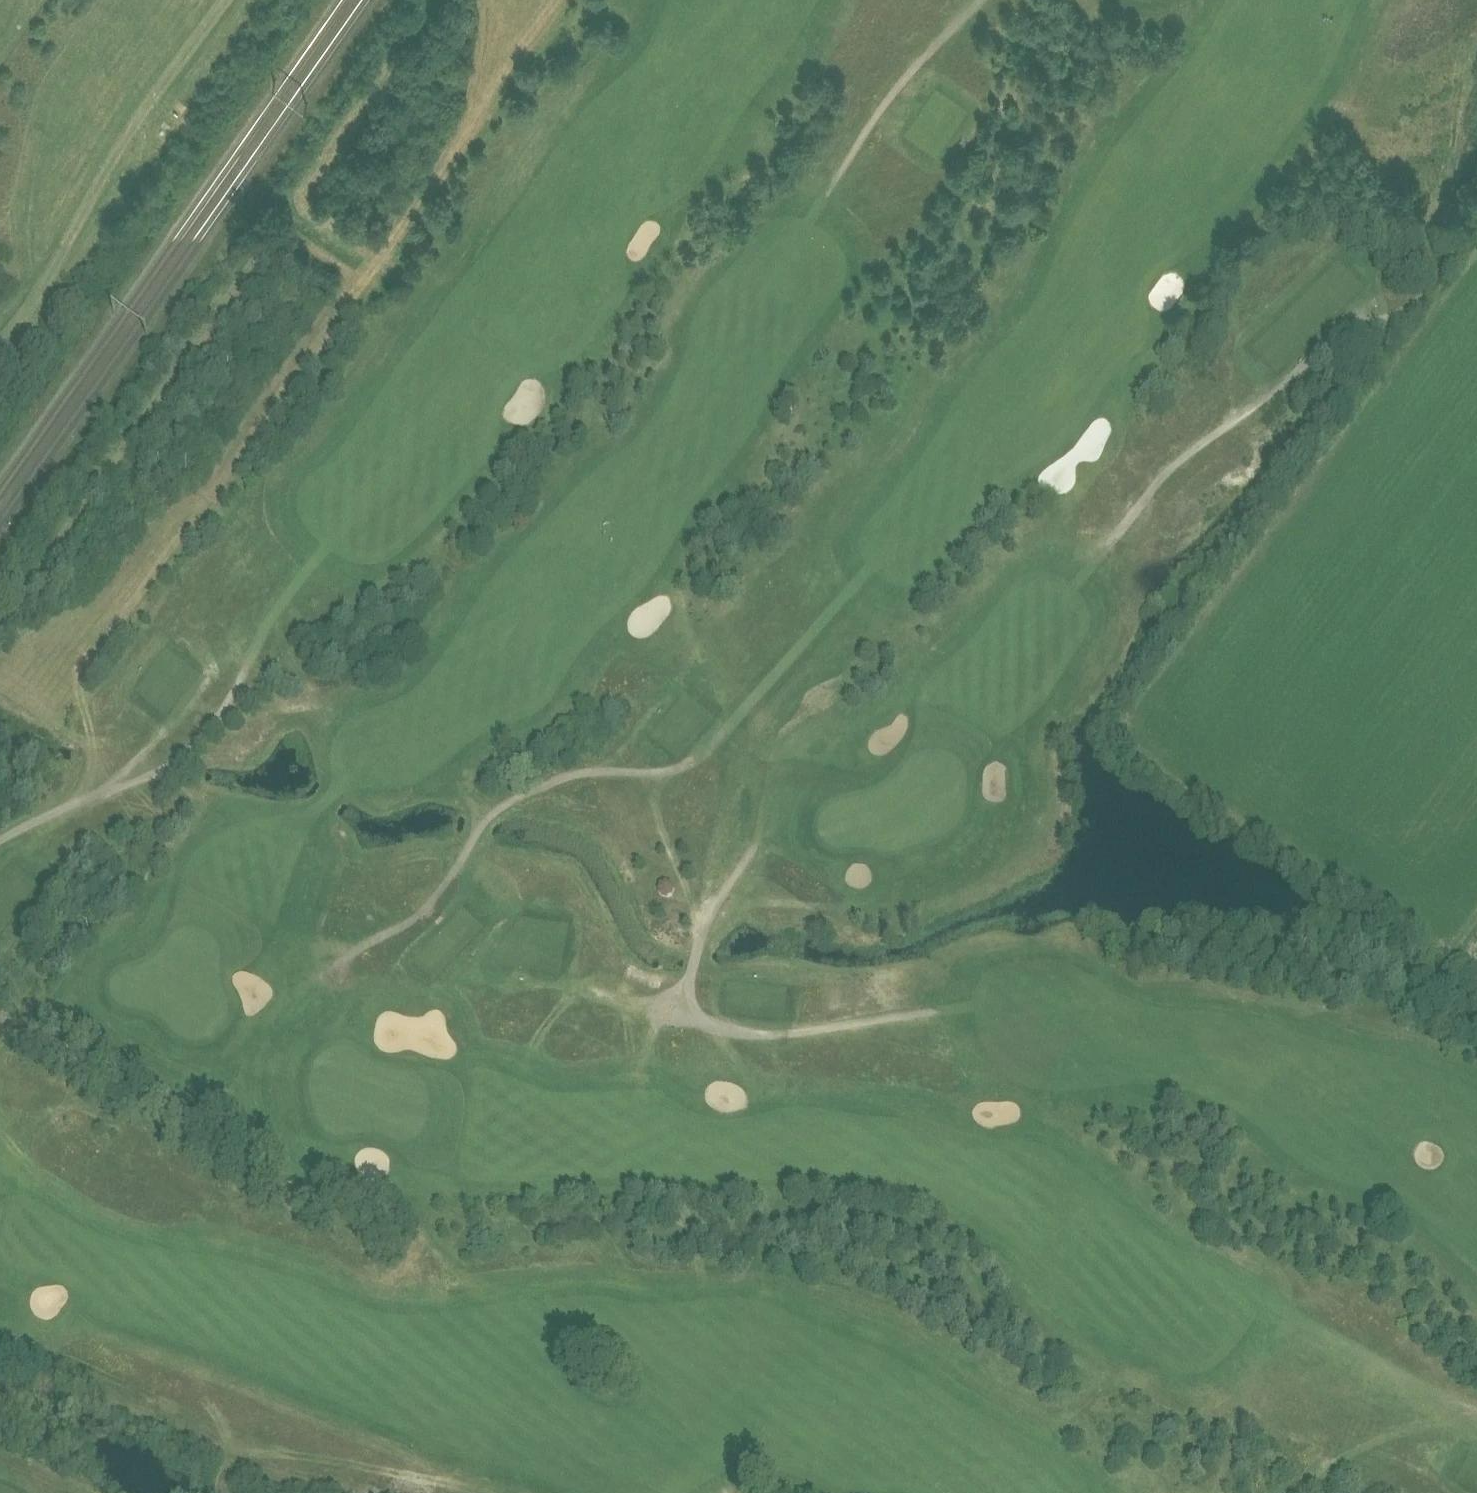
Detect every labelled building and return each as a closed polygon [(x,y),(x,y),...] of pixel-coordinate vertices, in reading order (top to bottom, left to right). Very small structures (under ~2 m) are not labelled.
[(645,258),(672,232),(660,220),(633,246),(645,258)]
